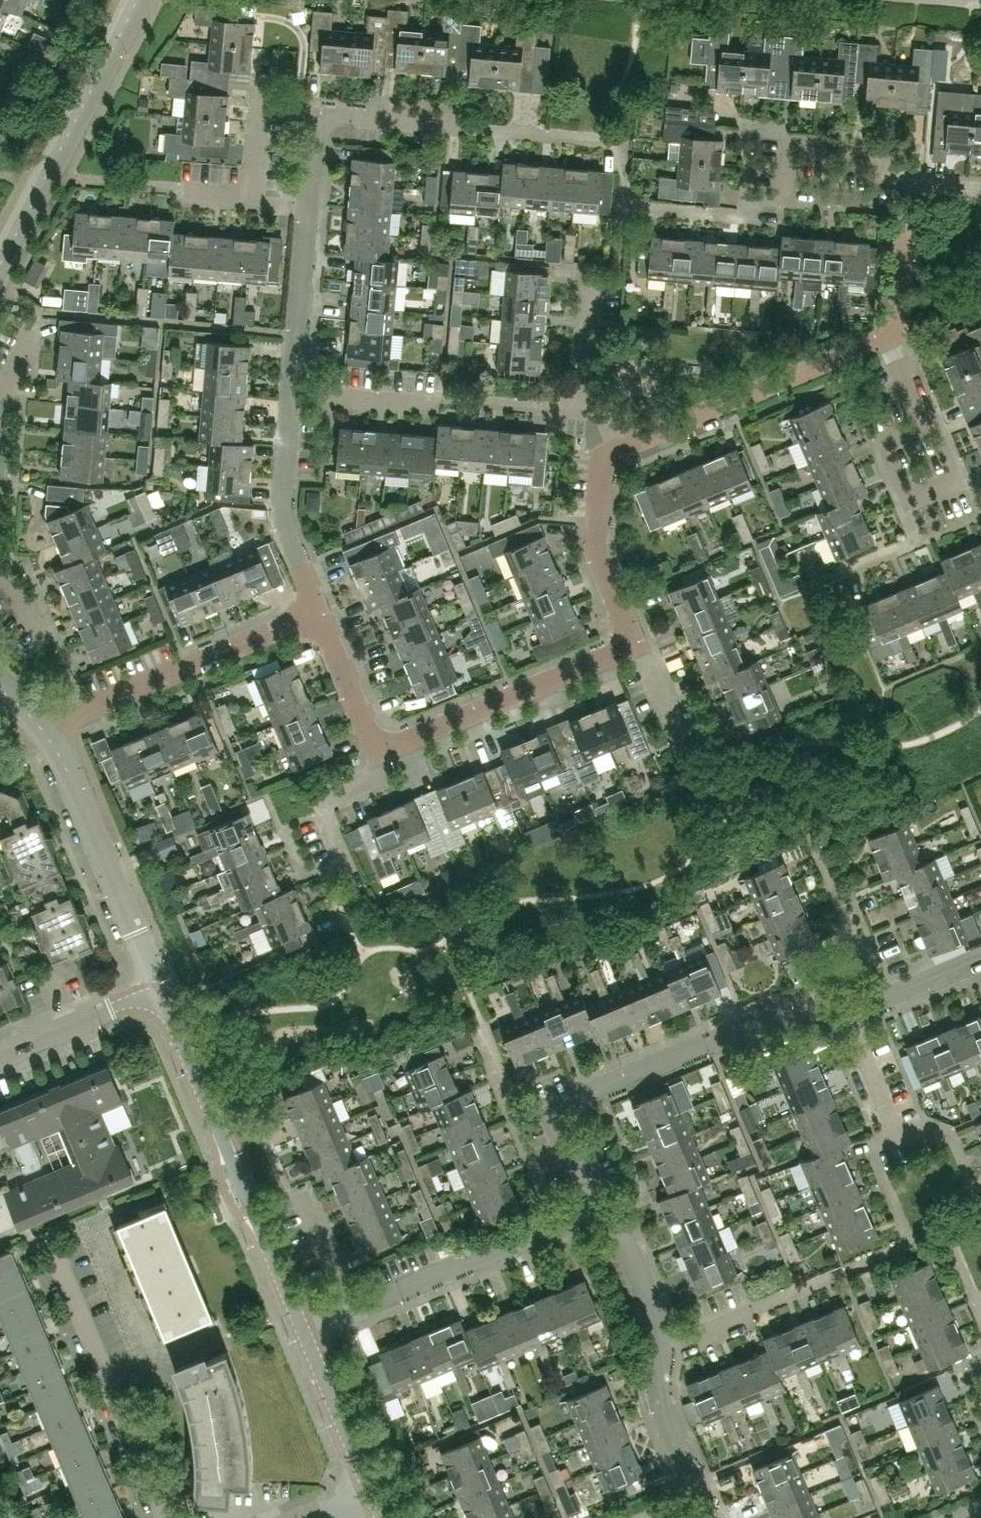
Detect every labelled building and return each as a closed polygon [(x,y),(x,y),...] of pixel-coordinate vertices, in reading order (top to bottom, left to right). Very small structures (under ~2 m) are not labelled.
[(27,0),(0,0),(0,6),(10,10),(21,15),(27,0)] [(253,47),(255,22),(231,20),(232,8),(197,5),(195,24),(213,26),(212,44),(253,47)] [(10,10),(0,6),(0,34),(10,10)] [(421,71),(424,30),(406,28),(408,10),(388,8),(388,16),(384,52),(386,52),(386,45),(398,46),(396,69),(421,71)] [(346,73),(349,31),(331,30),(333,12),(314,10),(311,46),(323,47),(321,70),(346,73)] [(460,51),(463,23),(464,15),(444,13),(442,32),(424,30),(421,71),(446,74),(448,50),(460,51)] [(293,30),(306,26),(302,14),(289,17),(293,30)] [(371,75),(373,51),(384,52),(388,16),(369,15),(368,33),(349,31),(346,73),(371,75)] [(494,86),(498,44),(480,43),(482,25),(463,23),(460,51),(459,59),(471,60),(469,83),(494,86)] [(535,44),(536,30),(517,28),(516,46),(498,44),(494,86),(519,88),(520,76),(532,77),(535,44)] [(729,31),(710,29),(709,41),(697,40),(695,60),(707,61),(705,86),(718,88),(718,89),(742,91),(746,51),(727,49),(729,31)] [(767,94),(769,70),(782,71),(785,36),(766,34),(764,52),(746,51),(742,91),(767,94)] [(817,98),(820,57),(802,56),(804,37),(785,36),(782,71),(794,72),(792,96),(817,98)] [(841,100),(844,77),(856,78),(859,42),(840,41),(838,59),(820,57),(817,98),(841,100)] [(891,105),(895,64),(877,62),(878,44),(859,42),(856,78),(868,79),(866,102),(891,105)] [(250,72),(253,47),(212,44),(210,62),(192,60),(190,78),(186,78),(175,77),(170,76),(170,77),(226,82),(227,70),(250,72)] [(550,45),(535,44),(532,77),(547,78),(550,45)] [(916,107),(918,83),(930,84),(933,49),(914,47),(913,66),(895,64),(891,105),(916,107)] [(176,63),(175,77),(186,78),(188,65),(176,63)] [(226,119),(228,94),(225,94),(226,82),(170,77),(168,96),(187,98),(185,116),(226,119)] [(970,151),(974,112),(956,110),(958,91),(939,90),(934,136),(946,137),(945,149),(970,151)] [(976,93),(974,112),(970,151),(980,152),(980,93),(976,93)] [(139,103),(138,111),(148,111),(148,99),(141,98),(139,98),(139,103)] [(686,124),(687,112),(688,107),(666,105),(666,113),(665,122),(686,124)] [(200,142),(224,144),(226,119),(185,116),(183,134),(165,132),(163,151),(166,152),(179,153),(199,155),(200,142)] [(721,164),(723,139),(711,138),(712,126),(686,124),(665,122),(663,141),(681,143),(680,161),(721,164)] [(392,187),(395,161),(391,161),(392,149),(363,146),(362,158),(353,157),(351,183),(392,187)] [(179,161),(179,153),(166,152),(166,160),(179,161)] [(719,189),(721,164),(680,161),(678,179),(660,177),(658,196),(694,199),(695,187),(719,189)] [(499,216),(503,162),(502,174),(478,172),(474,213),(499,216)] [(524,206),(528,164),(503,162),(499,216),(500,216),(501,204),(524,206)] [(549,208),(552,167),(528,164),(524,206),(549,208)] [(573,210),(577,169),(552,167),(549,208),(573,210)] [(600,188),(602,171),(577,169),(573,210),(610,213),(612,189),(600,188)] [(450,206),(449,211),(474,213),(478,172),(453,170),(452,174),(444,173),(441,205),(450,206)] [(436,190),(437,176),(427,175),(425,189),(436,190)] [(390,211),(392,187),(351,183),(349,207),(390,211)] [(435,204),(436,190),(425,189),(424,203),(435,204)] [(388,235),(390,211),(349,207),(347,231),(388,235)] [(97,256),(101,215),(76,212),(72,253),(97,256)] [(121,258),(125,217),(101,215),(97,256),(121,258)] [(146,260),(149,219),(125,217),(121,258),(146,260)] [(170,262),(173,233),(174,221),(149,219),(146,260),(170,262)] [(432,239),(433,225),(422,224),(421,238),(432,239)] [(478,240),(479,226),(468,225),(467,239),(478,240)] [(527,244),(528,230),(517,229),(516,243),(527,244)] [(386,258),(388,235),(347,231),(344,256),(356,257),(397,260),(397,259),(386,258)] [(197,235),(173,233),(170,262),(169,274),(194,276),(197,235)] [(575,248),(576,234),(566,233),(565,247),(575,248)] [(218,278),(222,237),(197,235),(194,276),(218,278)] [(779,277),(783,235),(782,235),(781,247),(760,245),(757,287),(760,287),(779,288),(780,277),(779,277)] [(801,279),(804,237),(783,235),(779,277),(780,277),(796,278),(801,279)] [(670,279),(673,238),(651,236),(651,237),(638,236),(637,248),(640,248),(637,276),(665,279),(670,279)] [(242,281),(246,239),(222,237),(218,278),(242,281)] [(822,291),(823,280),(826,239),(804,237),(801,279),(805,279),(804,289),(822,291)] [(430,253),(432,239),(421,238),(420,252),(430,253)] [(692,281),(695,240),(673,238),(670,279),(674,280),(692,281)] [(279,284),(282,260),(270,259),(271,242),(246,239),(242,281),(279,284)] [(477,254),(478,240),(467,239),(466,253),(477,254)] [(844,282),(848,241),(826,239),(823,280),(840,282),(844,282)] [(713,283),(717,242),(695,240),(692,281),(708,283),(713,283)] [(877,292),(880,255),(880,247),(870,246),(870,243),(848,241),(844,282),(849,283),(867,284),(866,291),(877,292)] [(735,285),(738,244),(717,242),(713,283),(717,283),(735,285)] [(525,258),(527,244),(516,243),(515,257),(525,258)] [(757,287),(760,245),(738,244),(735,285),(751,286),(757,287)] [(547,245),(546,259),(560,260),(561,246),(547,245)] [(573,262),(575,248),(565,247),(564,261),(573,262)] [(395,285),(397,260),(356,257),(354,281),(395,285)] [(455,273),(475,275),(476,261),(456,259),(455,273)] [(546,298),(549,273),(507,269),(505,294),(546,298)] [(437,288),(447,289),(448,275),(438,274),(437,288)] [(464,291),(465,277),(455,276),(453,290),(464,291)] [(804,293),(804,289),(805,279),(801,279),(796,278),(795,292),(804,293)] [(673,294),(674,280),(670,279),(665,279),(664,293),(673,294)] [(393,309),(395,285),(354,281),(352,305),(393,309)] [(847,297),(849,283),(844,282),(840,282),(838,296),(847,297)] [(99,298),(100,284),(90,283),(89,291),(89,297),(99,298)] [(716,298),(717,283),(713,283),(708,283),(707,297),(716,298)] [(759,301),(760,287),(757,287),(751,286),(750,301),(759,301)] [(147,302),(148,288),(138,287),(137,301),(147,302)] [(446,303),(447,289),(437,288),(436,302),(446,303)] [(89,291),(65,289),(64,309),(87,311),(89,297),(89,291)] [(463,304),(464,291),(453,290),(452,303),(463,304)] [(196,306),(198,292),(187,291),(186,305),(196,306)] [(803,307),(804,293),(795,292),(794,306),(803,307)] [(672,308),(673,294),(664,293),(663,308),(672,308)] [(544,322),(546,298),(505,294),(503,319),(544,322)] [(245,310),(246,296),(236,296),(234,309),(245,310)] [(846,311),(847,297),(838,296),(837,310),(846,311)] [(97,312),(99,298),(89,297),(87,311),(97,312)] [(715,312),(716,298),(707,297),(706,311),(715,312)] [(146,316),(147,302),(137,301),(135,315),(146,316)] [(758,316),(759,301),(750,301),(749,315),(758,316)] [(195,320),(196,306),(186,305),(185,319),(195,320)] [(391,333),(393,309),(352,305),(350,329),(391,333)] [(254,325),(255,311),(245,310),(234,309),(233,323),(254,325)] [(542,346),(544,322),(503,319),(501,343),(542,346)] [(101,358),(103,333),(118,334),(119,324),(88,322),(87,331),(62,329),(60,354),(101,358)] [(443,338),(444,324),(434,323),(433,337),(443,338)] [(460,339),(461,325),(450,324),(449,338),(460,339)] [(959,335),(955,326),(931,336),(943,365),(945,364),(951,379),(980,367),(980,326),(959,335)] [(391,333),(350,329),(346,364),(388,368),(389,358),(391,333)] [(441,352),(443,338),(433,337),(432,351),(441,352)] [(458,353),(460,339),(449,338),(448,352),(458,353)] [(248,371),(250,346),(209,342),(207,367),(248,371)] [(540,371),(542,346),(501,343),(499,368),(540,371)] [(156,362),(158,348),(147,347),(146,362),(156,362)] [(173,364),(174,350),(164,349),(163,363),(173,364)] [(487,349),(486,373),(497,374),(498,349),(487,349)] [(99,381),(101,358),(60,354),(57,379),(69,380),(111,383),(99,381)] [(155,376),(156,362),(146,362),(144,375),(155,376)] [(172,378),(173,364),(163,363),(162,377),(172,378)] [(246,395),(248,371),(207,367),(205,391),(246,395)] [(951,379),(961,402),(980,394),(980,367),(951,379)] [(119,396),(120,384),(111,383),(69,380),(67,404),(108,408),(109,396),(119,396)] [(244,419),(246,395),(205,391),(202,416),(244,419)] [(152,411),(153,397),(143,396),(141,411),(152,411)] [(169,413),(170,399),(160,398),(158,412),(169,413)] [(839,424),(829,401),(791,417),(801,440),(839,424)] [(106,432),(108,408),(67,404),(65,428),(106,432)] [(151,425),(152,411),(141,411),(140,424),(151,425)] [(167,427),(169,413),(158,412),(157,426),(167,427)] [(242,443),(244,419),(202,416),(200,440),(212,442),(212,441),(254,445),(254,444),(242,443)] [(970,425),(980,448),(980,421),(970,425)] [(460,468),(463,427),(439,424),(438,437),(434,478),(435,478),(436,466),(460,468)] [(848,447),(839,424),(801,440),(810,463),(848,447)] [(484,470),(488,429),(463,427),(460,468),(484,470)] [(104,456),(106,432),(65,428),(63,453),(104,456)] [(361,471),(365,430),(340,428),(336,469),(361,471)] [(508,472),(512,431),(488,429),(484,470),(508,472)] [(386,473),(389,432),(365,430),(361,471),(386,473)] [(544,485),(547,449),(536,448),(537,433),(512,431),(508,472),(533,475),(532,484),(544,485)] [(410,476),(414,434),(389,432),(386,473),(410,476)] [(434,478),(438,437),(414,434),(410,476),(434,478)] [(251,469),(254,445),(212,441),(212,442),(210,466),(251,469)] [(766,455),(760,442),(751,446),(756,459),(766,455)] [(148,460),(149,446),(138,445),(137,459),(148,460)] [(164,461),(166,447),(155,446),(154,460),(164,461)] [(857,469),(848,447),(810,463),(820,485),(857,469)] [(753,486),(737,448),(714,458),(730,496),(753,486)] [(102,481),(104,456),(63,453),(61,478),(102,481)] [(771,467),(766,455),(756,459),(761,472),(771,467)] [(730,496),(714,458),(691,468),(707,506),(730,496)] [(147,473),(148,460),(137,459),(136,472),(147,473)] [(163,475),(164,461),(154,460),(153,474),(163,475)] [(249,494),(251,469),(210,466),(208,490),(206,490),(205,499),(241,502),(242,494),(249,494)] [(707,506),(691,468),(669,477),(685,515),(707,506)] [(867,492),(857,469),(820,485),(829,507),(818,512),(818,513),(856,497),(867,492)] [(685,515),(669,477),(646,487),(652,502),(641,507),(651,529),(685,515)] [(76,502),(77,487),(48,484),(46,499),(76,502)] [(785,500),(779,487),(770,491),(775,504),(785,500)] [(308,490),(307,509),(319,510),(320,491),(308,490)] [(141,507),(150,503),(145,491),(136,495),(141,507)] [(865,519),(856,497),(818,513),(827,535),(865,519)] [(412,515),(425,510),(421,500),(408,506),(412,515)] [(790,512),(785,500),(775,504),(780,516),(790,512)] [(156,517),(150,503),(141,507),(146,521),(156,517)] [(86,504),(70,511),(68,506),(46,504),(45,514),(57,543),(95,527),(86,504)] [(386,526),(412,515),(408,506),(382,516),(386,526)] [(224,520),(219,508),(209,512),(214,525),(224,520)] [(748,525),(742,512),(733,516),(738,529),(748,525)] [(521,523),(517,514),(504,519),(508,529),(521,523)] [(361,537),(386,526),(382,516),(357,527),(361,537)] [(508,529),(504,519),(491,525),(495,534),(508,529)] [(875,542),(865,519),(827,535),(837,558),(875,542)] [(230,533),(224,520),(214,525),(220,537),(230,533)] [(461,533),(456,520),(446,524),(452,537),(461,533)] [(185,533),(181,523),(169,529),(173,538),(185,533)] [(753,538),(748,525),(738,529),(743,542),(753,538)] [(105,550),(95,527),(57,543),(66,566),(67,566),(94,555),(105,550)] [(348,542),(361,537),(357,527),(344,533),(348,542)] [(173,538),(169,529),(156,534),(160,544),(173,538)] [(505,552),(514,574),(553,558),(543,535),(525,542),(520,530),(488,543),(494,556),(505,552)] [(702,544),(697,531),(688,535),(693,548),(702,544)] [(398,570),(389,547),(389,546),(384,533),(361,543),(367,556),(350,562),(360,586),(398,570)] [(467,546),(461,533),(452,537),(457,550),(467,546)] [(449,548),(444,535),(435,539),(440,552),(449,548)] [(781,554),(774,536),(757,543),(765,561),(774,558),(781,554)] [(268,542),(257,547),(257,548),(234,557),(250,596),(273,586),(266,569),(278,564),(268,542)] [(980,543),(961,551),(977,589),(980,587),(980,543)] [(708,557),(702,544),(693,548),(698,561),(708,557)] [(455,561),(449,548),(440,552),(445,565),(455,561)] [(140,562),(135,549),(125,553),(130,566),(140,562)] [(977,589),(961,551),(940,560),(945,571),(946,571),(957,598),(957,597),(973,591),(977,589)] [(103,577),(94,555),(67,566),(66,566),(56,570),(65,593),(103,577)] [(250,596),(234,557),(211,567),(227,605),(250,596)] [(562,580),(553,558),(514,574),(524,596),(562,580)] [(783,579),(774,558),(765,561),(779,595),(804,585),(799,572),(783,579)] [(145,575),(140,562),(130,566),(136,579),(145,575)] [(765,578),(760,565),(750,569),(755,582),(765,578)] [(227,605),(211,567),(189,576),(205,614),(227,605)] [(408,592),(407,592),(398,570),(360,586),(369,608),(408,592)] [(946,571),(945,571),(926,579),(942,617),(946,616),(962,609),(957,597),(957,598),(946,571)] [(484,587),(478,574),(469,578),(474,591),(484,587)] [(717,598),(707,575),(669,591),(679,614),(717,598)] [(189,576),(158,589),(173,625),(181,621),(182,624),(205,614),(189,576)] [(113,600),(103,577),(65,593),(75,616),(113,600)] [(770,591),(765,578),(755,582),(760,595),(770,591)] [(942,617),(926,579),(906,588),(922,626),(937,619),(942,617)] [(469,593),(463,580),(454,584),(459,597),(469,593)] [(572,603),(562,580),(524,596),(533,619),(572,603)] [(428,610),(419,587),(407,592),(408,592),(369,608),(370,609),(381,604),(390,626),(428,610)] [(489,600),(484,587),(474,591),(480,604),(489,600)] [(922,626),(906,588),(886,596),(901,634),(906,632),(922,626)] [(474,606),(469,593),(459,597),(465,610),(474,606)] [(159,607),(154,594),(144,598),(149,611),(159,607)] [(859,624),(874,660),(903,648),(898,636),(901,634),(886,596),(865,605),(871,619),(859,624)] [(727,620),(717,598),(679,614),(688,637),(727,620)] [(122,622),(113,600),(75,616),(84,638),(122,622)] [(566,633),(581,626),(572,603),(533,619),(543,641),(533,645),(538,657),(570,644),(566,633)] [(164,620),(159,607),(149,611),(155,624),(164,620)] [(438,632),(428,610),(390,626),(399,648),(438,632)] [(784,623),(779,610),(769,614),(774,627),(784,623)] [(951,629),(946,616),(942,617),(937,619),(943,632),(951,629)] [(498,619),(488,623),(493,636),(503,632),(498,619)] [(736,643),(727,620),(688,637),(698,659),(736,643)] [(132,645),(122,622),(84,638),(94,661),(132,645)] [(790,636),(784,623),(774,627),(780,640),(790,636)] [(488,638),(482,626),(473,630),(478,642),(488,638)] [(957,642),(951,629),(943,632),(949,646),(957,642)] [(447,655),(438,632),(399,648),(409,671),(447,655)] [(508,645),(503,632),(493,636),(499,649),(508,645)] [(912,645),(906,632),(901,634),(898,636),(903,648),(903,649),(912,645)] [(493,651),(488,638),(478,642),(484,655),(493,651)] [(746,665),(736,643),(698,659),(707,682),(719,677),(746,665)] [(917,659),(912,645),(903,649),(909,662),(917,659)] [(822,660),(816,647),(807,651),(812,664),(822,660)] [(452,680),(457,678),(447,655),(409,671),(418,694),(429,689),(434,700),(456,691),(452,680)] [(766,683),(757,660),(746,665),(719,677),(728,699),(766,683)] [(827,673),(822,660),(812,664),(818,677),(827,673)] [(304,685),(294,662),(256,678),(265,701),(304,685)] [(781,717),(766,683),(728,699),(734,714),(732,715),(740,735),(781,717)] [(313,708),(304,685),(265,701),(275,724),(313,708)] [(633,759),(650,752),(639,724),(628,699),(616,703),(616,702),(593,712),(609,749),(625,742),(633,759)] [(231,716),(225,703),(216,707),(221,720),(231,716)] [(241,714),(245,726),(267,717),(263,706),(241,714)] [(322,730),(313,708),(275,724),(284,746),(322,730)] [(218,749),(202,711),(179,721),(195,759),(218,749)] [(559,728),(566,744),(582,780),(599,773),(592,756),(609,749),(593,712),(578,718),(577,714),(570,717),(572,722),(559,728)] [(236,729),(231,716),(221,720),(226,733),(236,729)] [(195,759),(179,721),(157,730),(173,768),(195,759)] [(173,768),(157,730),(134,740),(150,778),(173,768)] [(332,753),(322,730),(284,746),(294,769),(332,753)] [(582,780),(566,744),(555,749),(547,731),(524,740),(540,778),(545,789),(562,782),(564,788),(582,780)] [(150,778),(134,740),(111,749),(113,755),(102,760),(112,782),(123,777),(127,787),(150,778)] [(540,778),(524,740),(501,750),(510,771),(498,776),(513,809),(530,802),(523,785),(540,778)] [(249,761),(244,748),(234,752),(240,765),(249,761)] [(255,774),(249,761),(240,765),(245,778),(255,774)] [(513,809),(498,776),(495,768),(484,773),(483,770),(460,780),(476,818),(480,827),(497,820),(500,828),(518,820),(513,809)] [(660,774),(649,778),(653,787),(653,789),(664,784),(660,774)] [(476,818),(460,780),(437,789),(446,811),(435,816),(449,849),(466,841),(459,825),(476,818)] [(216,795),(211,782),(201,786),(206,799),(216,795)] [(22,792),(0,783),(0,834),(7,849),(2,851),(11,871),(15,870),(27,898),(32,910),(38,925),(34,926),(42,947),(47,945),(55,964),(74,956),(93,947),(83,923),(88,922),(86,917),(83,912),(79,914),(51,848),(56,846),(54,842),(52,837),(47,838),(37,814),(33,816),(22,792)] [(222,808),(216,795),(206,799),(212,812),(222,808)] [(449,849),(435,816),(423,821),(414,799),(391,809),(407,846),(408,846),(411,852),(426,846),(431,856),(449,849)] [(609,800),(594,806),(596,811),(597,814),(612,807),(611,805),(609,800)] [(171,814),(166,801),(156,805),(161,818),(171,814)] [(973,819),(968,806),(960,809),(966,822),(973,819)] [(407,846),(391,809),(368,818),(369,821),(357,826),(379,878),(398,870),(390,853),(407,846)] [(575,815),(559,822),(560,826),(562,828),(582,820),(581,817),(578,809),(574,811),(575,815)] [(218,849),(256,833),(248,812),(243,814),(228,820),(197,833),(204,850),(217,844),(218,849)] [(176,827),(171,814),(161,818),(167,831),(176,827)] [(979,833),(973,819),(966,822),(972,836),(979,833)] [(155,820),(133,827),(137,839),(159,832),(155,820)] [(915,844),(907,825),(915,821),(915,820),(868,840),(876,860),(915,844)] [(527,827),(522,830),(529,847),(535,845),(532,838),(527,827)] [(227,869),(265,853),(256,833),(218,849),(220,853),(216,854),(223,870),(227,869)] [(172,835),(150,845),(156,860),(179,850),(172,835)] [(220,853),(218,849),(217,844),(204,850),(203,850),(207,858),(216,854),(220,853)] [(923,863),(915,844),(876,860),(885,881),(896,876),(934,860),(943,856),(943,855),(923,863)] [(207,858),(203,850),(190,855),(194,864),(207,858)] [(273,873),(265,853),(227,869),(223,870),(218,872),(225,888),(234,885),(235,889),(273,873)] [(943,880),(934,860),(896,876),(904,896),(943,880)] [(791,883),(783,862),(736,882),(737,883),(745,879),(753,899),(791,883)] [(282,893),(282,892),(273,873),(235,889),(237,893),(244,909),(282,893)] [(419,879),(406,884),(411,897),(424,891),(419,879)] [(951,900),(943,880),(904,896),(913,916),(951,900)] [(800,903),(791,883),(753,899),(761,919),(800,903)] [(237,893),(235,889),(234,885),(225,888),(220,890),(224,898),(237,893)] [(263,924),(302,908),(293,887),(282,892),(282,893),(244,909),(255,905),(261,920),(263,924)] [(224,898),(220,890),(207,896),(211,904),(224,898)] [(27,898),(10,906),(15,918),(32,910),(27,898)] [(209,900),(195,901),(196,917),(210,915),(209,900)] [(960,920),(951,900),(913,916),(921,936),(960,920)] [(713,915),(708,902),(700,905),(705,919),(713,915)] [(808,923),(800,903),(761,919),(770,939),(808,923)] [(310,928),(302,908),(263,924),(265,928),(272,944),(283,940),(298,933),(310,928)] [(719,929),(713,915),(705,919),(711,932),(719,929)] [(265,928),(263,924),(261,920),(248,925),(251,934),(265,928)] [(968,940),(960,920),(921,936),(930,956),(932,955),(965,942),(977,937),(976,936),(968,940)] [(817,943),(808,923),(770,939),(778,958),(770,962),(817,943)] [(251,934),(248,925),(235,931),(238,939),(251,934)] [(247,936),(257,959),(272,953),(263,930),(247,936)] [(298,933),(283,940),(287,951),(302,945),(298,933)] [(682,949),(677,935),(669,938),(674,952),(682,949)] [(730,955),(724,942),(716,945),(722,958),(730,955)] [(965,942),(932,955),(936,964),(969,950),(965,942)] [(705,954),(702,947),(701,947),(704,955),(688,962),(684,964),(700,1002),(721,993),(719,988),(705,954)] [(688,962),(682,949),(674,952),(680,965),(684,964),(688,962)] [(715,950),(705,954),(719,988),(729,983),(715,950)] [(642,965),(637,952),(629,955),(635,968),(642,965)] [(736,968),(730,955),(722,958),(728,972),(736,968)] [(24,1000),(15,980),(7,962),(0,965),(0,1010),(24,1000)] [(700,1002),(684,964),(680,965),(665,972),(680,1010),(700,1002)] [(648,979),(642,965),(635,968),(640,982),(644,980),(648,979)] [(603,982),(597,968),(589,972),(595,985),(603,982)] [(665,972),(648,979),(644,980),(660,1018),(680,1010),(665,972)] [(558,988),(553,975),(545,978),(550,991),(558,988)] [(644,980),(640,982),(624,989),(640,1027),(660,1018),(644,980)] [(608,995),(603,982),(595,985),(600,999),(604,997),(608,995)] [(596,1033),(585,1005),(577,986),(576,987),(579,995),(564,1001),(560,1003),(576,1041),(596,1033)] [(564,1001),(558,988),(550,991),(556,1005),(560,1003),(564,1001)] [(624,989),(608,995),(604,997),(620,1035),(640,1027),(624,989)] [(518,1005),(513,992),(505,995),(510,1008),(518,1005)] [(604,997),(600,999),(585,1005),(596,1033),(600,1044),(620,1035),(604,997)] [(560,1003),(556,1005),(540,1012),(556,1050),(576,1041),(560,1003)] [(524,1018),(518,1005),(510,1008),(516,1022),(520,1020),(524,1018)] [(540,1012),(524,1018),(520,1020),(536,1058),(556,1050),(540,1012)] [(966,1022),(980,1057),(980,1016),(966,1022)] [(536,1058),(520,1020),(516,1022),(500,1028),(497,1020),(496,1020),(498,1025),(503,1037),(516,1067),(536,1058)] [(966,1022),(946,1030),(962,1068),(978,1062),(980,1060),(980,1057),(966,1022)] [(498,1025),(491,1029),(495,1040),(503,1037),(498,1025)] [(962,1068),(946,1030),(927,1039),(942,1077),(946,1075),(962,1068)] [(468,1034),(454,1039),(458,1049),(472,1043),(468,1034)] [(811,1045),(814,1057),(832,1051),(829,1039),(811,1045)] [(923,1085),(938,1078),(942,1077),(927,1039),(906,1047),(925,1093),(926,1093),(923,1085)] [(821,1074),(812,1051),(766,1070),(766,1071),(774,1068),(784,1090),(821,1074)] [(486,1072),(499,1067),(494,1053),(481,1058),(486,1072)] [(451,1074),(442,1054),(396,1073),(397,1074),(405,1070),(413,1090),(451,1074)] [(1,1128),(7,1142),(10,1149),(12,1148),(21,1170),(27,1172),(41,1166),(43,1161),(34,1139),(66,1125),(81,1160),(0,1193),(0,1232),(18,1224),(20,1228),(96,1195),(95,1192),(104,1188),(106,1192),(134,1180),(118,1143),(115,1144),(101,1111),(123,1102),(108,1066),(61,1085),(63,1089),(53,1093),(52,1089),(0,1111),(0,1124),(1,1128)] [(365,1087),(359,1074),(351,1077),(357,1091),(365,1087)] [(459,1094),(451,1074),(413,1090),(422,1110),(433,1106),(470,1090),(470,1089),(459,1094)] [(831,1097),(821,1074),(784,1090),(793,1112),(831,1097)] [(952,1088),(946,1075),(942,1077),(938,1078),(944,1092),(952,1088)] [(330,1102),(322,1082),(330,1079),(330,1078),(283,1097),(292,1118),(330,1102)] [(725,1093),(720,1080),(710,1084),(716,1097),(725,1093)] [(646,1099),(669,1089),(666,1082),(643,1091),(646,1099)] [(679,1112),(692,1107),(682,1084),(669,1089),(646,1099),(632,1104),(642,1128),(679,1112)] [(370,1101),(365,1087),(357,1091),(362,1104),(370,1101)] [(387,1101),(381,1088),(373,1091),(379,1104),(387,1101)] [(958,1102),(952,1088),(944,1092),(950,1105),(958,1102)] [(479,1109),(470,1090),(433,1106),(434,1109),(441,1125),(479,1109)] [(748,1105),(743,1092),(733,1096),(738,1109),(748,1105)] [(731,1106),(725,1093),(716,1097),(721,1110),(731,1106)] [(840,1119),(836,1109),(831,1097),(793,1112),(802,1135),(840,1119)] [(390,1109),(387,1101),(379,1104),(384,1118),(392,1115),(390,1109)] [(339,1122),(333,1109),(330,1102),(292,1118),(300,1138),(339,1122)] [(754,1118),(750,1109),(748,1105),(738,1109),(744,1122),(754,1118)] [(487,1129),(479,1109),(441,1125),(449,1145),(487,1129)] [(689,1135),(679,1112),(642,1128),(651,1150),(689,1135)] [(381,1127),(376,1114),(368,1118),(373,1131),(381,1127)] [(850,1142),(840,1119),(802,1135),(812,1157),(812,1158),(850,1142)] [(347,1141),(339,1122),(300,1138),(309,1158),(347,1141)] [(414,1136),(408,1122),(400,1125),(406,1139),(414,1136)] [(744,1139),(739,1126),(729,1130),(735,1143),(744,1139)] [(387,1141),(381,1127),(373,1131),(379,1144),(387,1141)] [(495,1149),(487,1129),(449,1145),(453,1155),(457,1165),(495,1149)] [(698,1157),(689,1135),(651,1150),(660,1173),(698,1157)] [(420,1150),(414,1136),(406,1139),(412,1153),(420,1150)] [(767,1151),(762,1138),(752,1142),(757,1155),(767,1151)] [(749,1152),(744,1139),(735,1143),(740,1156),(749,1152)] [(355,1161),(347,1141),(309,1158),(317,1178),(329,1173),(367,1157),(366,1156),(355,1161)] [(849,1169),(840,1147),(850,1143),(850,1142),(812,1158),(812,1157),(801,1162),(811,1185),(849,1169)] [(409,1162),(403,1149),(395,1152),(401,1166),(409,1162)] [(504,1169),(495,1149),(457,1165),(466,1185),(504,1169)] [(772,1163),(767,1151),(757,1155),(763,1167),(772,1163)] [(375,1170),(395,1163),(392,1153),(371,1160),(375,1170)] [(375,1177),(367,1157),(329,1173),(337,1193),(375,1177)] [(708,1180),(698,1157),(660,1173),(670,1196),(708,1180)] [(747,1157),(729,1166),(734,1177),(753,1168),(747,1157)] [(415,1176),(409,1162),(401,1166),(396,1168),(401,1181),(415,1176)] [(431,1177),(426,1164),(418,1167),(423,1180),(431,1177)] [(512,1189),(504,1169),(466,1185),(474,1205),(512,1189)] [(859,1191),(849,1169),(811,1185),(821,1207),(859,1191)] [(753,1189),(747,1176),(738,1180),(743,1193),(753,1189)] [(384,1197),(375,1177),(337,1193),(346,1213),(384,1197)] [(437,1190),(431,1177),(423,1180),(429,1193),(437,1190)] [(707,1207),(698,1185),(708,1181),(708,1180),(670,1196),(660,1200),(669,1223),(707,1207)] [(775,1200),(770,1187),(761,1191),(766,1204),(775,1200)] [(426,1202),(420,1189),(412,1192),(418,1206),(426,1202)] [(521,1210),(512,1189),(474,1205),(482,1226),(521,1210)] [(758,1202),(753,1189),(743,1193),(749,1205),(758,1202)] [(868,1214),(859,1191),(821,1207),(830,1230),(868,1214)] [(392,1216),(384,1197),(346,1213),(354,1233),(392,1216)] [(442,1204),(442,1203),(434,1207),(440,1220),(448,1217),(447,1215),(456,1212),(451,1200),(442,1204)] [(781,1213),(775,1200),(766,1204),(771,1217),(781,1213)] [(431,1216),(426,1202),(418,1206),(423,1219),(431,1216)] [(170,1230),(161,1207),(118,1225),(128,1248),(170,1230)] [(716,1229),(707,1207),(669,1223),(678,1245),(716,1229)] [(878,1237),(868,1214),(830,1230),(840,1253),(878,1237)] [(401,1237),(392,1216),(354,1233),(362,1253),(401,1237)] [(453,1230),(448,1217),(440,1220),(445,1233),(453,1230)] [(772,1234),(766,1221),(757,1224),(762,1237),(772,1234)] [(726,1252),(716,1229),(678,1245),(688,1268),(726,1252)] [(180,1252),(170,1230),(128,1248),(137,1270),(180,1252)] [(794,1245),(789,1233),(780,1237),(785,1249),(794,1245)] [(777,1246),(772,1234),(762,1237),(768,1250),(777,1246)] [(800,1258),(794,1245),(785,1249),(790,1262),(800,1258)] [(27,1280),(23,1271),(22,1272),(17,1262),(19,1261),(14,1249),(12,1250),(0,1255),(0,1292),(27,1280)] [(189,1274),(180,1252),(137,1270),(147,1292),(189,1274)] [(736,1275),(726,1252),(688,1268),(698,1291),(736,1275)] [(940,1285),(930,1262),(892,1277),(901,1301),(940,1285)] [(198,1296),(189,1274),(147,1292),(156,1314),(198,1296)] [(29,1290),(31,1289),(27,1280),(0,1292),(0,1314),(33,1300),(29,1290)] [(601,1318),(584,1280),(564,1288),(580,1327),(576,1328),(581,1342),(589,1338),(584,1325),(601,1318)] [(949,1307),(940,1285),(901,1301),(911,1323),(949,1307)] [(580,1327),(564,1288),(544,1297),(560,1335),(576,1328),(580,1327)] [(208,1319),(198,1296),(156,1314),(165,1337),(208,1319)] [(560,1335),(544,1297),(524,1305),(540,1343),(536,1345),(541,1358),(550,1355),(544,1342),(560,1335)] [(39,1309),(37,1310),(33,1300),(0,1314),(0,1315),(7,1333),(43,1318),(39,1309)] [(874,1313),(869,1300),(860,1304),(865,1317),(874,1313)] [(540,1343),(524,1305),(504,1313),(520,1352),(536,1345),(540,1343)] [(860,1344),(844,1305),(824,1314),(839,1352),(835,1354),(841,1367),(849,1364),(843,1351),(860,1344)] [(958,1330),(949,1307),(911,1323),(920,1346),(958,1330)] [(520,1352),(504,1313),(484,1322),(500,1360),(496,1362),(501,1375),(510,1372),(504,1358),(520,1352)] [(870,1330),(880,1326),(874,1313),(865,1317),(870,1330)] [(839,1352),(824,1314),(804,1322),(820,1361),(835,1354),(839,1352)] [(49,1338),(45,1327),(47,1327),(43,1318),(7,1333),(15,1352),(49,1338)] [(480,1369),(464,1330),(460,1319),(440,1328),(456,1366),(452,1367),(457,1381),(465,1377),(460,1364),(475,1358),(480,1369)] [(500,1360),(484,1322),(464,1330),(480,1369),(496,1362),(500,1360)] [(820,1361),(804,1322),(784,1331),(799,1369),(795,1371),(801,1384),(809,1381),(803,1367),(820,1361)] [(456,1366),(440,1328),(420,1336),(436,1374),(452,1367),(456,1366)] [(968,1353),(958,1330),(920,1346),(930,1369),(968,1353)] [(799,1369),(784,1331),(764,1339),(780,1378),(780,1377),(795,1371),(799,1369)] [(436,1374),(420,1336),(400,1344),(416,1382),(412,1384),(417,1397),(426,1394),(420,1381),(436,1374)] [(59,1355),(55,1347),(53,1348),(49,1338),(15,1352),(23,1370),(59,1355)] [(595,1352),(589,1338),(581,1342),(587,1355),(595,1352)] [(780,1378),(764,1339),(763,1339),(768,1351),(748,1359),(764,1397),(760,1398),(766,1412),(774,1408),(768,1395),(784,1388),(780,1377),(780,1378)] [(416,1382),(400,1344),(379,1353),(395,1391),(412,1384),(416,1382)] [(893,1358),(888,1345),(878,1349),(884,1362),(893,1358)] [(249,1430),(247,1418),(246,1416),(244,1404),(244,1403),(241,1391),(240,1390),(237,1378),(232,1365),(232,1364),(227,1351),(181,1370),(187,1384),(189,1392),(185,1393),(191,1415),(195,1438),(197,1461),(202,1460),(202,1471),(202,1483),(201,1495),(225,1497),(226,1484),(230,1485),(233,1485),(251,1486),(251,1482),(252,1472),(252,1471),(251,1457),(250,1445),(250,1443),(249,1431),(249,1430)] [(65,1375),(60,1365),(62,1364),(59,1355),(23,1370),(31,1389),(65,1375)] [(555,1369),(550,1355),(541,1358),(547,1372),(555,1369)] [(899,1371),(893,1358),(884,1362),(889,1375),(899,1371)] [(764,1397),(748,1359),(728,1367),(744,1405),(760,1398),(764,1397)] [(854,1377),(849,1364),(841,1367),(846,1380),(854,1377)] [(744,1405),(728,1367),(708,1376),(724,1413),(720,1415),(726,1428),(734,1425),(728,1412),(744,1405)] [(515,1385),(510,1372),(501,1375),(507,1388),(515,1385)] [(75,1393),(71,1384),(69,1385),(65,1375),(31,1389),(39,1408),(75,1393)] [(724,1413),(708,1376),(688,1384),(703,1422),(720,1415),(724,1413)] [(471,1391),(465,1377),(457,1381),(463,1394),(471,1391)] [(615,1407),(605,1384),(602,1385),(599,1377),(569,1389),(573,1397),(567,1400),(577,1423),(615,1407)] [(814,1394),(809,1381),(801,1384),(806,1397),(814,1394)] [(947,1408),(938,1385),(900,1401),(910,1424),(947,1408)] [(80,1413),(76,1403),(78,1402),(75,1393),(39,1408),(47,1427),(80,1413)] [(855,1393),(837,1400),(842,1411),(859,1404),(855,1393)] [(431,1407),(426,1394),(417,1397),(423,1411),(431,1407)] [(683,1407),(686,1425),(699,1423),(695,1405),(683,1407)] [(625,1430),(615,1407),(577,1423),(587,1446),(625,1430)] [(779,1422),(774,1408),(766,1412),(771,1425),(779,1422)] [(957,1431),(947,1408),(910,1424),(919,1447),(957,1431)] [(90,1431),(87,1422),(85,1423),(80,1413),(47,1427),(55,1446),(90,1431)] [(470,1424),(467,1417),(456,1421),(459,1429),(470,1424)] [(545,1436),(540,1423),(530,1427),(535,1440),(545,1436)] [(739,1438),(734,1425),(726,1428),(731,1442),(739,1438)] [(867,1442),(861,1429),(851,1434),(857,1447),(867,1442)] [(7,1430),(0,1434),(5,1445),(12,1442),(7,1430)] [(530,1443),(524,1430),(515,1434),(520,1447),(530,1443)] [(634,1452),(625,1430),(587,1446),(596,1468),(634,1452)] [(96,1450),(92,1440),(94,1439),(90,1431),(55,1446),(62,1465),(96,1450)] [(966,1453),(957,1431),(919,1447),(928,1469),(966,1453)] [(550,1449),(545,1436),(535,1440),(541,1453),(550,1449)] [(488,1460),(479,1437),(440,1453),(450,1476),(488,1460)] [(852,1451),(846,1438),(838,1441),(844,1455),(852,1451)] [(17,1453),(12,1442),(5,1445),(9,1456),(17,1453)] [(872,1455),(867,1442),(857,1447),(862,1459),(872,1455)] [(535,1455),(530,1443),(520,1447),(526,1459),(535,1455)] [(106,1468),(102,1460),(100,1460),(96,1450),(62,1465),(70,1483),(106,1468)] [(858,1465),(852,1451),(844,1455),(850,1468),(858,1465)] [(634,1452),(596,1468),(606,1491),(610,1489),(616,1502),(636,1494),(631,1481),(644,1475),(634,1452)] [(800,1474),(791,1453),(753,1470),(761,1491),(800,1474)] [(976,1476),(966,1453),(928,1469),(938,1492),(976,1476)] [(498,1482),(488,1460),(450,1476),(460,1498),(498,1482)] [(28,1479),(23,1468),(16,1471),(20,1482),(28,1479)] [(112,1488),(108,1478),(110,1477),(106,1468),(70,1483),(78,1502),(112,1488)] [(564,1481),(559,1468),(549,1472),(554,1485),(564,1481)] [(808,1494),(800,1474),(761,1491),(770,1510),(808,1494)] [(886,1487),(880,1474),(870,1478),(876,1491),(886,1487)] [(549,1488),(543,1475),(534,1479),(539,1492),(549,1488)] [(869,1491),(863,1478),(855,1481),(861,1495),(869,1491)] [(33,1490),(28,1479),(20,1482),(25,1493),(33,1490)] [(569,1494),(564,1481),(554,1485),(560,1498),(569,1494)] [(498,1482),(460,1498),(468,1517),(476,1517),(507,1505),(498,1482)] [(906,1482),(891,1488),(895,1496),(909,1490),(906,1482)] [(891,1500),(886,1487),(876,1491),(881,1504),(891,1500)] [(118,1497),(116,1498),(112,1488),(78,1502),(85,1517),(93,1517),(122,1506),(118,1497)] [(554,1501),(549,1488),(539,1492),(545,1504),(554,1501)] [(875,1505),(869,1491),(861,1495),(867,1508),(875,1505)] [(808,1494),(770,1510),(773,1517),(807,1517),(817,1514),(808,1494)] [(507,1505),(476,1517),(513,1517),(507,1505)] [(39,1506),(32,1509),(35,1517),(41,1517),(44,1517),(39,1506)] [(124,1516),(126,1515),(122,1506),(93,1517),(125,1517),(124,1516)]
